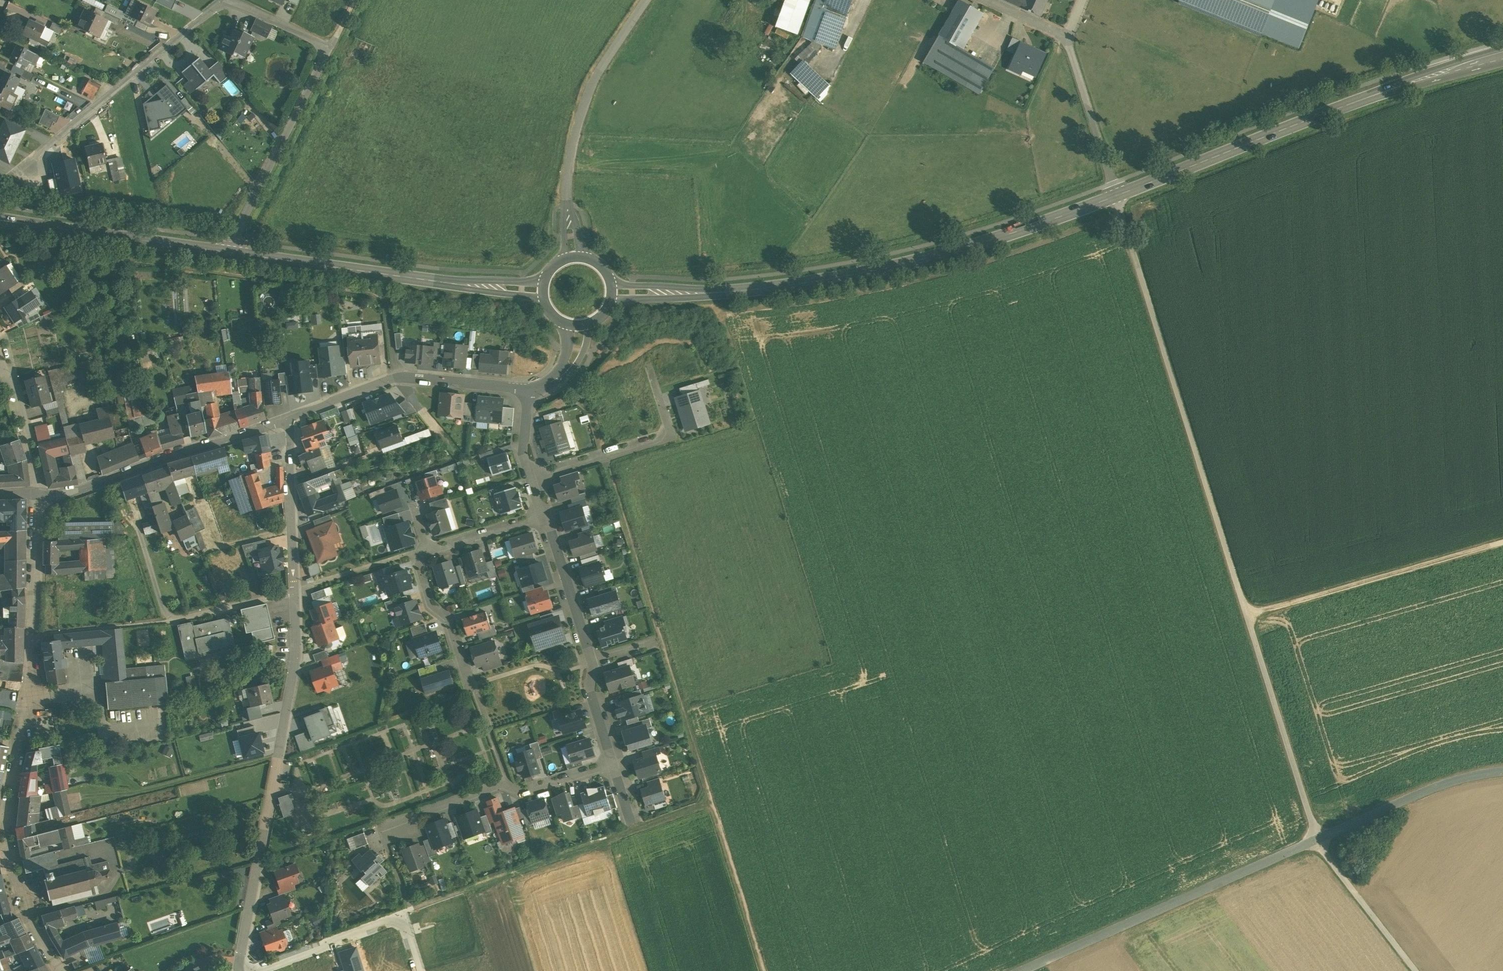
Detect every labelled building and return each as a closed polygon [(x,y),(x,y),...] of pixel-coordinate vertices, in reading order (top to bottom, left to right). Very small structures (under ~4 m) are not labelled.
[(169,2),(165,0),(156,0),(155,2),(171,10),(176,0),(169,0),(169,2)] [(775,27),(798,35),(810,0),(784,0),(775,27)] [(813,6),(846,18),(853,0),(815,0),(813,6)] [(983,14),(960,0),(939,36),(963,50),(983,14)] [(1026,0),(1004,0),(1023,9),(1027,0),(1026,0)] [(1023,9),(1039,16),(1047,0),(1027,0),(1023,9)] [(1261,33),(1275,0),(1180,0),(1261,33)] [(1299,0),(1275,0),(1261,33),(1298,48),(1315,6),(1299,0)] [(155,11),(138,2),(131,17),(131,18),(135,20),(148,26),(155,11)] [(108,6),(105,13),(120,20),(123,13),(108,6)] [(813,6),(808,20),(802,37),(814,41),(821,44),(834,49),(846,18),(813,6)] [(107,20),(85,9),(76,27),(98,38),(107,20)] [(131,17),(123,13),(120,20),(132,26),(135,20),(131,18),(131,17)] [(44,27),(28,20),(21,34),(37,42),(40,37),(44,27)] [(271,26),(256,20),(251,30),(266,37),(271,26)] [(62,27),(52,23),(49,30),(58,34),(62,27)] [(241,35),(234,32),(229,41),(223,38),(218,48),(232,55),(234,51),(243,55),(252,38),(242,33),(241,35)] [(54,44),(40,37),(37,42),(52,49),(54,44)] [(149,48),(160,41),(158,37),(147,45),(149,48)] [(1023,42),(1013,37),(1006,51),(1016,55),(1021,43),(1022,44),(1023,42)] [(992,68),(937,38),(922,63),(977,94),(992,68)] [(791,74),(821,100),(830,86),(808,65),(818,53),(821,44),(814,41),(795,60),(800,64),(791,74)] [(1022,44),(1021,43),(1016,55),(1010,69),(1020,74),(1022,70),(1035,76),(1045,54),(1022,44)] [(39,56),(17,46),(11,59),(25,67),(28,62),(34,66),(39,56)] [(39,56),(34,66),(39,68),(43,58),(39,56)] [(208,69),(199,58),(181,72),(196,90),(213,76),(213,75),(208,69)] [(229,75),(218,61),(208,69),(213,75),(213,76),(219,83),(229,75)] [(34,75),(23,70),(20,77),(30,82),(34,75)] [(0,81),(0,88),(10,92),(13,94),(17,86),(20,79),(4,72),(0,81)] [(101,86),(89,80),(81,94),(93,100),(101,86)] [(176,117),(186,109),(180,101),(166,85),(156,93),(161,100),(142,104),(149,131),(160,128),(158,121),(176,117)] [(25,90),(17,86),(13,94),(22,98),(25,90)] [(3,107),(10,92),(0,88),(0,105),(3,107)] [(13,94),(10,92),(3,107),(15,112),(22,98),(13,94)] [(62,107),(63,97),(53,96),(52,106),(62,107)] [(196,111),(185,97),(180,101),(186,109),(191,115),(196,111)] [(61,116),(44,109),(38,122),(50,127),(52,122),(57,125),(61,116)] [(25,131),(3,122),(0,129),(0,159),(10,163),(25,131)] [(102,144),(84,148),(89,167),(106,162),(102,144)] [(121,158),(108,161),(113,182),(126,179),(121,158)] [(59,189),(80,184),(73,159),(53,164),(56,178),(59,189)] [(60,195),(59,189),(56,178),(47,180),(51,197),(60,195)] [(20,279),(10,263),(4,267),(14,283),(20,279)] [(0,270),(0,294),(8,289),(15,284),(14,283),(4,267),(0,270)] [(20,279),(14,283),(15,284),(8,289),(12,295),(25,287),(20,279)] [(24,294),(5,307),(14,322),(33,309),(34,309),(24,294)] [(44,315),(39,307),(34,310),(39,317),(44,315)] [(33,309),(23,316),(25,318),(24,318),(28,323),(39,318),(34,310),(33,309)] [(320,314),(311,314),(312,324),(321,323),(320,314)] [(286,316),(286,328),(299,328),(298,316),(286,316)] [(362,326),(348,328),(349,334),(362,333),(362,328),(362,326)] [(227,329),(221,330),(223,341),(229,340),(227,329)] [(376,331),(362,333),(366,365),(380,363),(378,344),(377,335),(376,331)] [(383,331),(376,331),(377,335),(378,344),(384,344),(383,331)] [(362,333),(349,334),(349,338),(350,348),(352,366),(366,365),(362,333)] [(421,346),(408,345),(406,362),(419,363),(421,346)] [(467,347),(446,345),(444,366),(465,368),(467,347)] [(434,348),(421,346),(419,363),(432,365),(433,356),(434,348)] [(338,349),(329,350),(327,353),(321,354),(323,364),(324,376),(325,376),(341,374),(339,358),(338,349)] [(497,356),(482,355),(480,369),(480,371),(506,373),(508,353),(497,352),(497,356)] [(482,355),(474,354),(472,368),(480,369),(482,355)] [(309,362),(299,363),(297,365),(297,368),(291,369),(292,375),(293,375),(295,393),(312,390),(309,366),(309,362)] [(75,365),(48,372),(54,395),(62,393),(58,379),(78,375),(75,365)] [(317,365),(309,366),(311,378),(318,377),(317,365)] [(228,372),(194,377),(197,392),(209,391),(230,388),(229,381),(228,372)] [(292,375),(285,376),(285,385),(287,394),(295,393),(293,375),(292,375)] [(43,376),(25,380),(32,407),(50,403),(43,376)] [(258,378),(250,378),(250,379),(251,390),(251,396),(260,396),(258,378)] [(250,379),(237,380),(238,387),(238,388),(239,391),(251,390),(250,379)] [(237,380),(229,381),(230,388),(230,390),(238,388),(238,387),(237,380)] [(278,380),(261,382),(264,404),(281,402),(279,385),(279,380),(278,380)] [(697,383),(680,388),(682,397),(699,392),(697,383)] [(209,391),(197,392),(200,407),(205,406),(211,404),(209,391)] [(197,392),(188,394),(189,400),(191,406),(196,409),(197,413),(201,411),(200,407),(197,392)] [(682,397),(676,399),(685,427),(696,424),(697,427),(709,423),(704,405),(699,392),(682,397)] [(188,394),(174,397),(175,402),(177,402),(182,401),(189,400),(188,394)] [(390,394),(365,404),(368,413),(373,412),(376,421),(402,412),(403,411),(398,405),(390,394)] [(464,396),(442,394),(441,402),(440,402),(440,403),(441,403),(440,412),(447,413),(446,417),(448,419),(453,419),(455,417),(455,416),(462,417),(463,402),(464,396)] [(260,396),(251,396),(252,401),(246,403),(248,409),(243,410),(248,425),(265,419),(260,404),(261,404),(260,396)] [(491,398),(479,397),(478,405),(477,421),(489,422),(491,398)] [(504,399),(491,398),(489,422),(501,423),(503,407),(504,399)] [(137,399),(130,401),(134,417),(140,416),(137,399)] [(406,399),(398,405),(403,411),(402,412),(406,417),(417,412),(406,399)] [(241,402),(233,404),(234,411),(239,428),(248,425),(243,410),(241,402)] [(472,403),(463,402),(462,417),(462,421),(470,422),(472,404),(472,403)] [(215,403),(211,404),(205,406),(208,419),(218,417),(217,416),(215,403)] [(115,405),(106,407),(111,427),(120,425),(115,405)] [(57,407),(45,410),(47,416),(59,413),(57,407)] [(102,409),(96,410),(98,420),(79,425),(84,444),(114,436),(111,427),(106,407),(102,409)] [(514,408),(503,407),(501,423),(501,425),(512,426),(514,408)] [(351,409),(342,410),(344,422),(353,420),(351,409)] [(171,434),(163,436),(166,448),(184,443),(176,410),(166,412),(171,434)] [(197,413),(185,416),(189,437),(205,433),(201,411),(197,413)] [(229,412),(224,414),(229,431),(239,428),(234,411),(229,412)] [(555,412),(544,416),(546,422),(557,418),(555,412)] [(229,431),(224,414),(217,416),(218,417),(221,433),(229,431)] [(134,417),(127,418),(130,429),(144,426),(143,418),(142,415),(140,416),(134,417)] [(153,416),(143,418),(144,426),(154,421),(153,416)] [(208,419),(204,420),(208,438),(221,435),(221,433),(218,417),(208,419)] [(557,418),(546,422),(547,427),(559,424),(557,418)] [(324,421),(303,428),(306,438),(303,439),(306,446),(317,442),(317,443),(325,440),(323,433),(327,432),(324,421)] [(343,427),(351,446),(360,442),(352,423),(343,427)] [(547,427),(542,429),(550,455),(555,453),(563,451),(569,449),(561,423),(559,424),(547,427)] [(47,424),(34,427),(39,445),(51,442),(50,436),(47,424)] [(79,425),(63,429),(64,432),(66,439),(69,451),(70,453),(77,452),(85,449),(84,444),(79,425)] [(398,426),(377,434),(382,448),(403,440),(398,426)] [(127,427),(113,430),(118,451),(119,450),(131,446),(132,446),(127,427)] [(64,432),(50,436),(51,442),(66,439),(64,432)] [(418,433),(405,438),(407,445),(421,440),(418,433)] [(157,436),(148,438),(148,435),(140,437),(142,446),(143,446),(144,450),(147,457),(162,451),(161,449),(157,436)] [(266,436),(253,439),(256,454),(269,452),(266,436)] [(51,442),(39,445),(42,457),(50,455),(62,452),(69,451),(66,439),(51,442)] [(253,439),(243,441),(245,452),(252,451),(253,455),(256,454),(253,439)] [(1,445),(1,446),(3,452),(7,466),(17,463),(26,460),(19,440),(1,445)] [(317,442),(306,446),(308,452),(319,448),(317,443),(317,442)] [(131,446),(119,450),(122,456),(109,461),(112,471),(137,461),(131,446)] [(223,448),(191,457),(195,474),(228,465),(223,448)] [(319,448),(297,456),(300,465),(307,462),(309,469),(311,469),(311,468),(324,463),(319,448)] [(144,450),(135,453),(138,460),(147,457),(144,450)] [(493,450),(479,455),(481,460),(487,458),(494,456),(493,450)] [(69,451),(62,452),(66,468),(73,467),(70,453),(69,451)] [(77,452),(70,453),(73,467),(77,483),(85,481),(77,452)] [(269,452),(256,454),(257,458),(258,463),(259,469),(264,468),(264,465),(268,463),(268,460),(271,459),(269,452)] [(494,456),(487,458),(493,476),(512,470),(507,452),(494,456)] [(55,478),(50,455),(42,457),(49,488),(64,485),(62,477),(55,478)] [(107,455),(98,458),(103,474),(112,471),(109,461),(107,455)] [(191,457),(167,464),(168,467),(172,481),(195,474),(191,457)] [(26,460),(17,463),(19,476),(28,476),(26,461),(26,460)] [(324,463),(311,468),(311,469),(313,474),(326,469),(324,463)] [(66,468),(61,469),(62,477),(64,485),(77,483),(73,467),(66,468)] [(168,467),(142,476),(147,492),(168,485),(173,483),(172,481),(168,467)] [(340,469),(334,472),(337,479),(339,478),(339,479),(343,477),(340,469)] [(436,470),(425,474),(427,479),(434,477),(438,476),(436,470)] [(578,471),(560,477),(563,484),(574,480),(575,481),(580,479),(578,471)] [(334,472),(316,478),(319,486),(331,482),(337,480),(337,479),(334,472)] [(90,487),(100,483),(97,473),(86,477),(90,487)] [(277,487),(261,491),(255,473),(246,476),(252,496),(257,509),(282,501),(282,485),(277,487)] [(244,474),(239,476),(247,497),(252,496),(246,476),(245,477),(244,474)] [(0,477),(0,487),(29,485),(28,476),(19,476),(0,477)] [(142,476),(119,483),(125,500),(140,494),(147,492),(142,476)] [(239,477),(231,480),(241,513),(251,509),(239,477)] [(427,479),(418,482),(423,500),(443,493),(441,486),(438,487),(434,477),(427,479)] [(316,478),(297,485),(302,499),(315,494),(314,489),(316,487),(318,487),(319,486),(316,478)] [(337,480),(331,482),(333,487),(340,484),(341,483),(339,479),(339,478),(337,479),(337,480)] [(563,484),(555,486),(559,501),(579,495),(575,481),(574,480),(563,484)] [(173,485),(173,483),(168,485),(168,486),(167,489),(173,506),(176,505),(180,503),(179,500),(177,496),(173,485)] [(185,483),(178,485),(178,484),(173,485),(177,496),(188,492),(185,483)] [(340,484),(333,487),(335,495),(336,494),(339,503),(346,500),(342,491),(340,485),(340,484)] [(506,484),(489,489),(491,495),(495,494),(508,489),(506,484)] [(508,489),(495,494),(498,506),(502,505),(505,513),(522,508),(520,502),(522,502),(519,492),(517,493),(516,487),(508,489)] [(384,488),(369,494),(371,499),(378,497),(386,494),(384,488)] [(386,494),(378,497),(383,513),(402,506),(396,490),(386,494)] [(152,507),(147,492),(140,494),(146,509),(152,507)] [(315,494),(302,499),(308,516),(323,510),(320,500),(318,501),(315,494)] [(335,495),(320,500),(323,510),(323,511),(339,505),(339,503),(336,494),(335,495)] [(447,498),(430,503),(433,513),(444,509),(450,508),(447,498)] [(0,501),(0,521),(3,521),(3,519),(7,518),(7,525),(11,525),(11,531),(26,530),(24,499),(0,501)] [(585,499),(568,505),(570,511),(581,507),(582,508),(587,506),(585,499)] [(170,527),(162,503),(152,507),(154,515),(156,522),(159,531),(160,533),(162,533),(171,530),(170,527)] [(195,507),(184,511),(187,516),(194,533),(199,531),(204,529),(195,507)] [(570,511),(561,513),(567,531),(581,526),(587,524),(582,508),(581,507),(570,511)] [(433,513),(428,514),(430,521),(429,521),(431,529),(432,529),(434,535),(451,530),(444,509),(433,513)] [(399,513),(383,518),(386,529),(402,524),(399,513)] [(330,515),(314,521),(317,528),(333,522),(330,515)] [(187,516),(178,521),(176,525),(182,539),(194,533),(187,516)] [(120,522),(59,523),(59,539),(103,538),(104,538),(111,537),(124,536),(120,522)] [(152,523),(142,525),(145,534),(159,531),(156,522),(152,523)] [(317,528),(311,531),(314,540),(311,541),(318,562),(337,555),(330,538),(338,535),(333,522),(317,528)] [(592,522),(587,524),(581,526),(583,532),(590,530),(590,529),(594,528),(592,522)] [(402,524),(386,529),(390,539),(395,538),(398,548),(414,543),(407,523),(402,524)] [(11,531),(7,531),(7,539),(7,554),(7,561),(25,559),(26,530),(11,531)] [(583,532),(579,533),(581,539),(592,535),(590,530),(583,532)] [(205,548),(199,531),(194,533),(198,543),(201,549),(205,548)] [(182,539),(185,549),(198,543),(194,533),(182,539)] [(532,533),(511,540),(516,557),(533,552),(537,551),(532,533)] [(581,539),(570,542),(575,556),(597,549),(592,535),(581,539)] [(103,538),(80,539),(81,547),(82,562),(82,571),(86,571),(106,569),(104,546),(104,542),(104,538),(103,538)] [(80,539),(56,541),(56,549),(81,547),(80,539)] [(265,540),(241,545),(245,557),(258,554),(257,550),(267,548),(265,540)] [(56,541),(43,541),(43,565),(46,564),(56,564),(56,549),(56,541)] [(86,580),(116,578),(115,545),(104,546),(106,569),(86,571),(86,580)] [(267,548),(257,550),(258,554),(260,563),(263,562),(266,573),(282,569),(277,546),(267,548)] [(481,549),(463,555),(468,569),(467,571),(468,573),(469,575),(470,577),(487,572),(488,571),(485,563),(481,549)] [(533,552),(516,557),(515,557),(517,563),(518,563),(535,558),(533,552)] [(598,555),(581,560),(583,567),(600,562),(601,562),(598,555)] [(535,558),(518,563),(520,569),(537,564),(535,557),(535,558)] [(25,559),(7,561),(7,565),(8,583),(25,581),(25,573),(25,559)] [(492,561),(485,563),(488,571),(487,572),(489,579),(497,576),(492,561)] [(82,562),(66,563),(64,566),(64,572),(82,571),(82,562)] [(307,566),(311,577),(322,573),(318,562),(307,566)] [(451,562),(434,567),(441,587),(457,582),(453,568),(451,562)] [(583,567),(579,568),(585,587),(606,581),(604,575),(606,575),(603,567),(602,567),(600,562),(583,567)] [(56,564),(46,564),(46,573),(56,573),(56,572),(64,572),(64,566),(66,563),(56,564)] [(520,569),(518,570),(523,586),(533,583),(546,579),(541,563),(520,569)] [(460,566),(453,568),(457,582),(458,586),(466,583),(460,566)] [(391,567),(375,572),(378,580),(384,578),(383,577),(393,574),(391,567)] [(393,574),(383,577),(384,578),(389,595),(412,588),(406,570),(393,574)] [(5,583),(0,581),(0,590),(25,587),(25,581),(8,583),(5,583)] [(533,583),(523,586),(521,586),(524,593),(526,592),(535,589),(533,583)] [(616,586),(598,591),(600,597),(616,592),(618,592),(616,586)] [(535,589),(526,592),(528,598),(544,593),(544,592),(543,587),(535,589)] [(23,588),(11,589),(13,605),(10,606),(10,617),(9,628),(20,628),(23,628),(24,604),(23,588)] [(325,589),(311,594),(314,601),(327,596),(325,589)] [(528,598),(532,613),(552,607),(547,592),(544,592),(544,593),(528,598)] [(600,597),(589,600),(594,616),(620,608),(616,592),(600,597)] [(312,602),(315,609),(331,604),(332,603),(329,596),(327,596),(314,601),(312,602)] [(407,596),(385,603),(387,610),(396,608),(396,607),(409,603),(407,596)] [(409,603),(396,607),(396,608),(401,625),(421,618),(415,601),(409,603)] [(266,604),(240,610),(246,633),(251,632),(254,643),(274,639),(271,627),(266,604)] [(315,609),(312,610),(317,625),(332,620),(336,619),(331,604),(315,609)] [(486,612),(462,619),(468,636),(478,633),(491,629),(490,625),(486,612)] [(552,613),(540,617),(542,622),(543,623),(543,622),(553,619),(554,619),(552,613)] [(598,629),(603,646),(626,638),(622,626),(625,625),(622,616),(606,621),(607,626),(598,629)] [(193,626),(192,626),(197,648),(198,654),(227,647),(227,650),(235,648),(228,618),(193,626)] [(553,619),(543,622),(543,623),(541,627),(536,624),(532,631),(534,637),(562,629),(560,623),(554,619),(553,619)] [(317,625),(313,627),(319,646),(325,644),(326,647),(328,647),(331,646),(332,644),(331,641),(339,639),(332,620),(317,625)] [(192,622),(177,625),(183,651),(185,660),(199,657),(198,654),(197,648),(192,626),(193,626),(192,622)] [(411,628),(415,640),(429,635),(425,624),(411,628)] [(491,629),(478,633),(480,640),(497,635),(494,624),(490,625),(491,629)] [(20,628),(9,628),(0,628),(0,635),(5,635),(5,640),(5,658),(5,661),(7,661),(6,676),(7,676),(7,680),(21,682),(23,661),(23,628),(20,628)] [(121,629),(101,630),(102,638),(102,644),(105,675),(106,682),(126,681),(125,669),(121,629)] [(562,629),(534,637),(536,644),(543,647),(545,642),(550,645),(560,642),(561,641),(564,635),(562,629)] [(102,644),(102,638),(101,631),(57,635),(57,641),(58,641),(59,648),(102,644)] [(429,635),(415,640),(420,657),(442,650),(438,637),(437,637),(434,634),(429,635)] [(57,641),(42,643),(46,669),(63,667),(66,666),(65,659),(61,660),(59,648),(58,641),(57,641)] [(494,641),(471,648),(477,667),(483,665),(500,659),(494,641)] [(560,642),(550,645),(549,645),(551,651),(563,647),(561,641),(560,642)] [(324,651),(313,655),(316,662),(322,660),(329,657),(327,652),(324,651)] [(329,657),(322,660),(324,667),(331,665),(332,667),(342,663),(338,654),(329,657)] [(618,662),(619,666),(632,663),(631,658),(618,662)] [(500,659),(483,665),(485,671),(502,666),(500,659)] [(435,664),(418,669),(421,679),(438,673),(435,664)] [(324,667),(311,672),(318,692),(324,689),(329,692),(332,687),(338,684),(333,671),(332,667),(331,665),(324,667)] [(106,682),(105,682),(108,709),(168,703),(164,666),(125,669),(126,681),(106,682)] [(620,669),(614,671),(614,670),(605,673),(611,692),(635,685),(629,666),(620,669)] [(63,667),(46,669),(48,685),(65,682),(63,667)] [(438,673),(421,679),(426,694),(454,685),(450,670),(438,673)] [(268,683),(246,688),(250,706),(250,707),(259,705),(272,702),(268,683)] [(640,690),(623,695),(625,701),(642,695),(640,690)] [(625,701),(617,703),(619,710),(616,710),(618,717),(621,716),(623,720),(638,715),(648,712),(643,695),(642,695),(625,701)] [(259,705),(250,707),(250,706),(246,707),(249,721),(262,717),(259,705)] [(570,706),(553,712),(555,719),(559,718),(559,717),(572,713),(570,706)] [(328,707),(302,717),(307,731),(311,741),(314,740),(337,731),(328,707)] [(11,711),(0,710),(0,725),(9,726),(11,711)] [(572,713),(559,717),(559,718),(560,720),(559,723),(560,729),(563,731),(564,733),(586,726),(581,710),(572,713)] [(638,715),(626,719),(628,725),(634,723),(639,721),(638,715)] [(639,721),(634,723),(636,729),(646,725),(647,728),(647,729),(652,727),(649,718),(639,721)] [(245,728),(244,720),(234,722),(234,729),(245,728)] [(636,729),(623,732),(627,744),(628,743),(630,749),(651,743),(650,737),(647,729),(647,728),(646,725),(636,729)] [(237,730),(239,738),(256,733),(254,726),(237,730)] [(311,741),(307,731),(295,736),(302,753),(317,747),(314,740),(311,741)] [(244,758),(263,753),(257,733),(256,733),(239,738),(244,758)] [(590,739),(568,746),(573,762),(581,759),(595,755),(590,739)] [(538,741),(530,744),(532,750),(535,760),(543,758),(538,741)] [(58,745),(48,747),(51,761),(52,766),(62,764),(58,745)] [(39,751),(27,753),(24,765),(24,766),(33,764),(51,761),(48,747),(39,749),(39,751)] [(659,747),(642,752),(644,758),(656,755),(661,754),(659,747)] [(532,750),(517,755),(519,762),(517,763),(519,770),(522,770),(524,777),(539,772),(535,760),(532,750)] [(644,758),(634,762),(639,778),(661,771),(656,755),(644,758)] [(573,762),(566,764),(568,770),(583,765),(581,759),(573,762)] [(33,764),(24,766),(23,773),(33,771),(36,771),(33,764)] [(52,766),(49,766),(54,792),(64,790),(67,789),(62,764),(52,766)] [(33,771),(23,773),(19,797),(36,796),(33,771)] [(659,778),(647,782),(649,787),(661,784),(659,778)] [(649,787),(641,790),(646,805),(666,799),(661,784),(649,787)] [(604,786),(596,788),(593,789),(600,813),(604,812),(611,810),(611,809),(610,805),(607,795),(605,790),(604,786)] [(593,789),(589,791),(589,790),(581,793),(584,803),(587,813),(588,817),(596,814),(600,813),(593,789)] [(64,790),(54,792),(57,807),(60,817),(70,814),(64,790)] [(565,793),(552,799),(557,815),(562,813),(565,821),(576,817),(573,807),(569,793),(565,794),(565,793)] [(289,794),(278,798),(283,813),(282,814),(283,818),(292,815),(291,811),(293,809),(293,807),(291,800),(289,794)] [(617,808),(613,794),(607,795),(610,805),(611,809),(611,810),(617,808)] [(36,796),(19,797),(17,821),(29,819),(30,824),(33,824),(35,823),(47,820),(45,811),(45,810),(37,812),(36,796)] [(498,798),(488,801),(490,807),(484,809),(487,815),(490,823),(495,821),(494,816),(503,813),(498,798)] [(544,799),(527,804),(528,808),(532,821),(533,821),(550,816),(544,799)] [(584,803),(579,805),(582,816),(583,818),(588,817),(587,813),(584,803)] [(579,805),(573,807),(576,817),(582,816),(579,805)] [(521,806),(515,809),(518,818),(517,818),(518,820),(524,818),(522,810),(521,806)] [(57,807),(45,811),(47,820),(49,820),(60,817),(57,807)] [(532,821),(528,808),(522,810),(524,818),(527,826),(534,824),(533,821),(532,821)] [(503,813),(494,816),(495,821),(503,843),(505,843),(509,844),(514,842),(515,839),(524,836),(518,820),(517,818),(518,818),(515,809),(503,813)] [(476,810),(458,817),(465,838),(483,831),(484,831),(479,818),(476,810)] [(487,815),(479,818),(484,831),(483,831),(485,835),(493,832),(490,823),(487,815)] [(29,819),(17,821),(16,828),(30,824),(29,819)] [(445,819),(428,826),(427,827),(431,838),(435,848),(436,848),(447,844),(454,842),(452,837),(448,825),(446,820),(445,819)] [(47,820),(35,823),(37,828),(50,825),(49,820),(47,820)] [(458,835),(453,823),(448,825),(452,837),(458,835)] [(16,828),(15,828),(17,839),(35,835),(33,824),(30,824),(16,828)] [(79,824),(69,826),(73,840),(82,837),(79,824)] [(69,826),(53,830),(56,841),(62,839),(64,849),(74,847),(73,840),(69,826)] [(35,835),(17,839),(20,854),(28,853),(27,847),(27,846),(38,843),(39,846),(56,841),(53,830),(35,835)] [(364,833),(353,837),(357,848),(368,844),(364,833)] [(82,837),(73,840),(74,847),(88,843),(87,836),(82,837)] [(357,848),(353,837),(347,839),(351,850),(357,848)] [(431,838),(424,841),(425,845),(429,857),(438,854),(436,848),(435,848),(431,838)] [(56,843),(46,845),(48,852),(54,851),(58,850),(56,843)] [(418,844),(403,850),(411,871),(426,865),(425,863),(419,847),(418,844)] [(429,857),(425,845),(419,847),(425,863),(431,861),(429,857)] [(377,857),(371,850),(363,857),(360,854),(353,860),(362,871),(364,870),(367,874),(363,877),(370,885),(380,877),(381,878),(388,872),(380,864),(385,860),(380,854),(377,857)] [(54,851),(29,858),(22,860),(25,873),(28,873),(28,872),(43,868),(44,874),(51,872),(50,867),(57,865),(54,851)] [(57,865),(50,867),(51,872),(44,874),(45,879),(43,879),(44,881),(48,898),(49,900),(51,899),(52,906),(98,893),(96,884),(98,883),(99,882),(100,880),(111,877),(107,861),(91,865),(89,857),(57,865)] [(295,864),(274,872),(278,883),(276,884),(276,885),(287,881),(289,885),(297,882),(295,877),(298,873),(295,864)] [(287,881),(276,885),(279,895),(282,894),(291,891),(289,885),(287,881)] [(10,911),(5,893),(0,895),(0,914),(10,911)] [(279,895),(271,898),(273,903),(284,899),(282,894),(279,895)] [(117,896),(94,902),(96,910),(105,908),(104,904),(118,900),(117,896)] [(284,899),(273,903),(268,905),(273,920),(266,922),(268,929),(275,926),(280,925),(278,919),(290,915),(284,899)] [(82,905),(74,907),(77,918),(85,915),(82,905)] [(74,907),(59,911),(64,919),(64,922),(77,918),(74,907)] [(0,914),(0,920),(1,922),(12,918),(10,911),(0,914)] [(59,911),(41,917),(45,929),(49,937),(54,946),(61,942),(57,935),(54,927),(65,924),(64,922),(64,919),(59,911)] [(18,919),(13,921),(2,925),(6,935),(0,937),(0,946),(12,942),(11,940),(26,935),(18,919)] [(116,924),(85,932),(90,945),(91,946),(120,938),(116,924)] [(268,929),(263,931),(265,936),(277,932),(275,926),(268,929)] [(265,936),(262,937),(265,944),(264,944),(267,951),(276,948),(280,950),(284,949),(286,943),(286,942),(282,932),(281,930),(277,932),(265,936)] [(287,930),(282,932),(286,942),(291,940),(292,938),(289,931),(287,930)] [(61,942),(54,946),(62,958),(90,945),(85,932),(61,942)] [(32,947),(26,935),(11,940),(12,942),(14,948),(17,953),(20,952),(32,947)] [(32,947),(20,952),(23,957),(29,955),(30,956),(38,952),(34,946),(32,947)] [(14,948),(3,953),(5,958),(17,953),(14,948)] [(345,969),(346,970),(364,970),(357,948),(340,953),(345,969)] [(38,952),(30,956),(29,955),(23,957),(28,966),(30,970),(44,965),(38,952)] [(201,957),(189,964),(191,969),(202,963),(203,964),(205,963),(201,957)] [(30,970),(28,966),(24,968),(23,965),(10,970),(5,958),(0,960),(0,970),(29,970),(30,970)] [(76,961),(71,963),(75,970),(80,969),(76,961)] [(442,966),(443,970),(462,970),(459,961),(442,966)]
